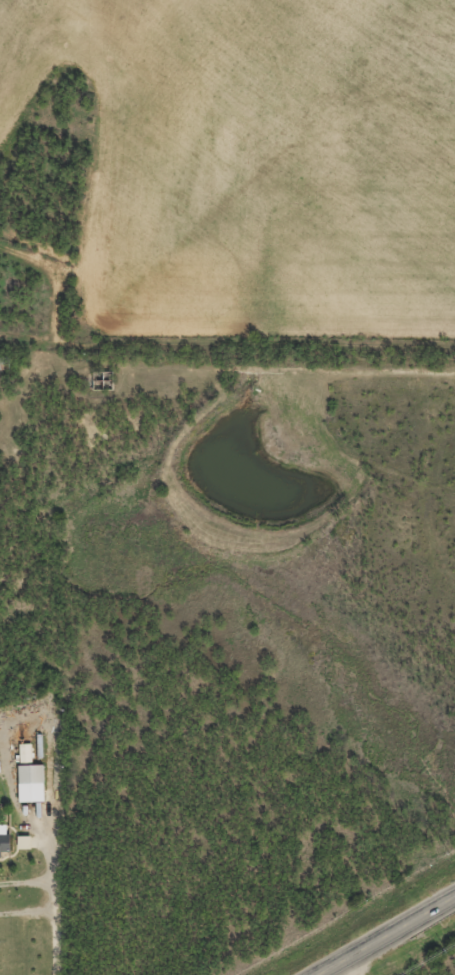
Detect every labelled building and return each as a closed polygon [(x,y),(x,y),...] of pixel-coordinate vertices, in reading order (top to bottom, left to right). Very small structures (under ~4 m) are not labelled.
[(19,743),(20,762),(32,761),(32,743),(19,743)] [(43,782),(43,764),(18,765),(19,783),(43,782)] [(1,857),(1,850),(10,850),(10,833),(0,833),(0,857),(1,857)] [(17,836),(17,848),(31,848),(31,835),(17,836)]
